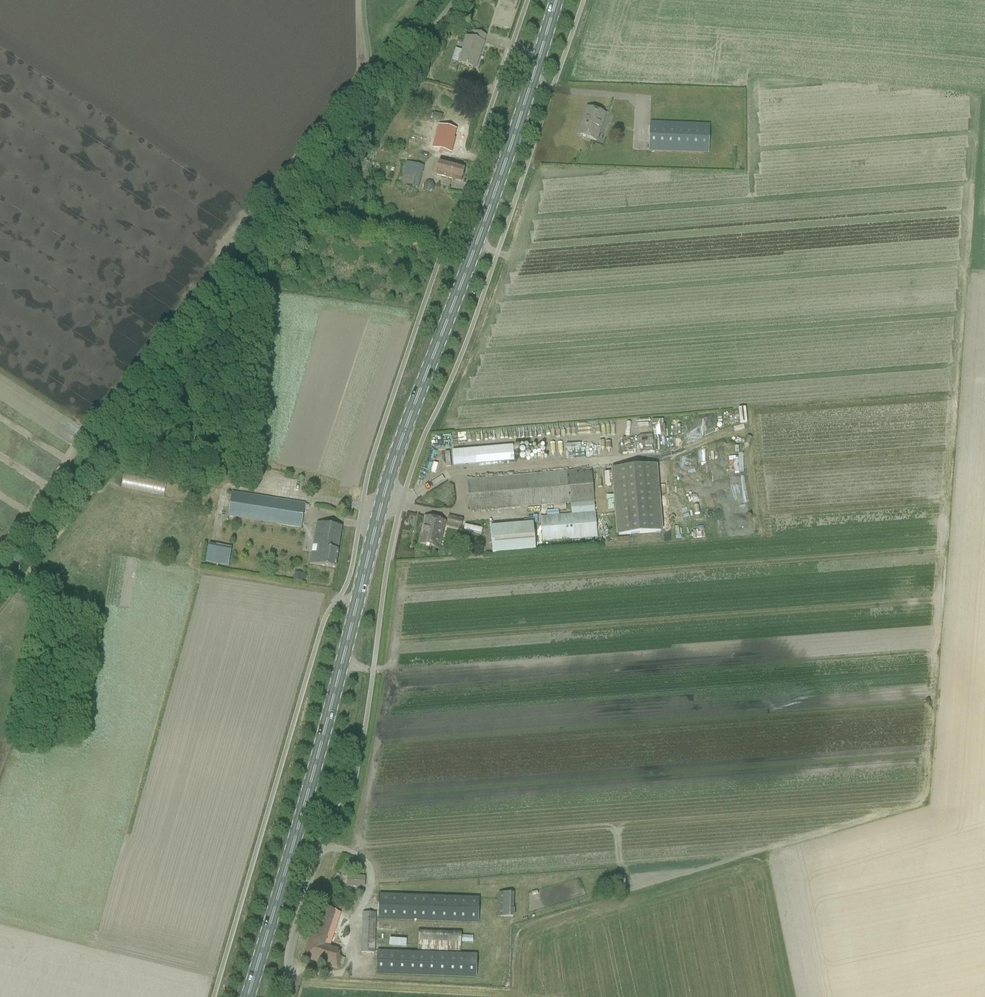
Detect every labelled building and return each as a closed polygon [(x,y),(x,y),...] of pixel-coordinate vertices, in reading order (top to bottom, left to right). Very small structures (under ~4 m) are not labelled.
[(458,64),(474,69),(485,36),(474,33),(472,39),(467,37),(462,51),(455,48),(451,61),(458,64)] [(580,136),(587,138),(596,141),(604,114),(596,111),(587,108),(583,117),(586,118),(580,136)] [(444,117),(434,114),(433,120),(443,123),(444,117)] [(648,151),(708,153),(709,124),(649,121),(648,151)] [(441,143),(453,146),(455,139),(453,138),(455,130),(438,125),(435,135),(443,137),(441,143)] [(358,179),(365,180),(370,162),(363,161),(358,179)] [(434,175),(451,179),(461,182),(465,168),(455,166),(438,161),(434,175)] [(423,166),(405,162),(400,184),(417,188),(423,166)] [(453,466),(514,461),(512,446),(451,451),(453,466)] [(656,465),(610,469),(616,536),(662,531),(656,465)] [(470,512),(480,511),(570,503),(571,514),(539,517),(542,543),(597,538),(591,470),(477,480),(467,481),(470,512)] [(161,494),(162,485),(136,482),(135,490),(161,494)] [(301,528),(304,511),(307,511),(308,505),(232,492),(227,517),(301,528)] [(686,500),(687,509),(703,507),(702,498),(686,500)] [(437,547),(442,525),(443,522),(425,518),(419,544),(429,546),(437,547)] [(461,529),(462,521),(449,518),(447,526),(461,529)] [(341,527),(340,527),(317,523),(310,565),(335,569),(341,527)] [(490,526),(492,554),(534,551),(532,523),(490,526)] [(231,548),(208,544),(205,563),(228,567),(231,548)] [(290,571),(291,565),(274,563),(274,568),(290,571)] [(346,887),(364,888),(365,876),(347,876),(346,887)] [(498,893),(497,917),(510,918),(513,918),(514,909),(513,909),(513,893),(511,893),(498,893)] [(478,923),(479,899),(379,895),(378,919),(478,923)] [(337,969),(341,957),(339,957),(340,953),(338,952),(338,950),(329,947),(340,913),(320,907),(303,958),(337,969)] [(361,953),(373,953),(375,921),(375,919),(374,913),(371,913),(368,913),(362,913),(361,953)] [(473,936),(460,935),(460,933),(418,931),(417,948),(417,950),(460,951),(460,942),(472,943),(473,936)] [(470,956),(377,952),(376,973),(383,973),(476,978),(477,957),(470,956)]
